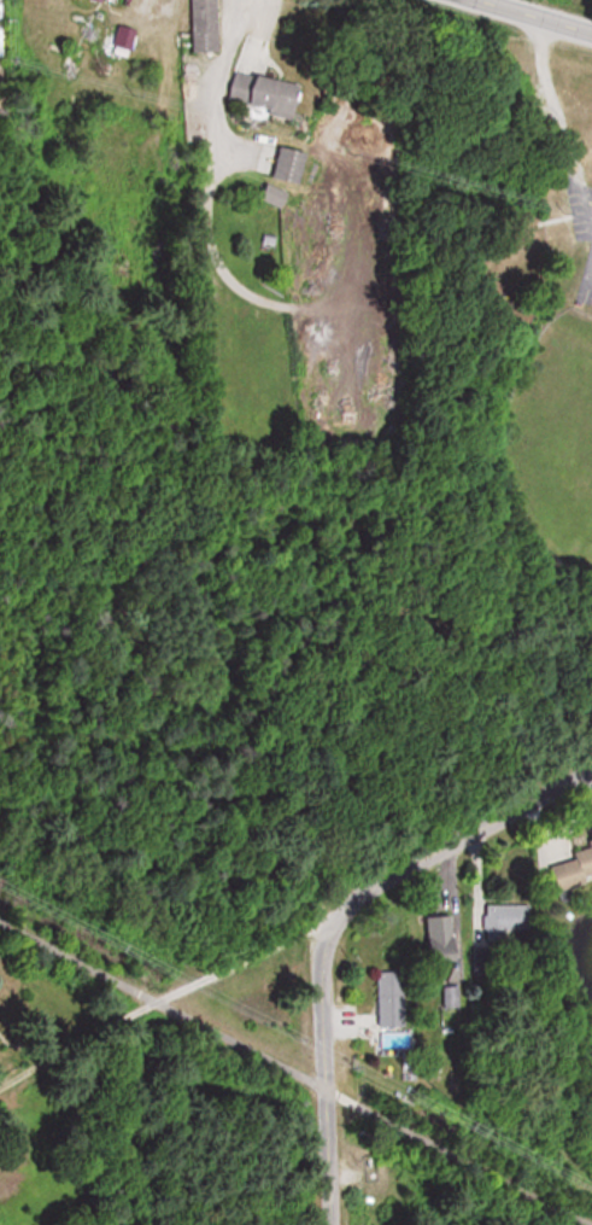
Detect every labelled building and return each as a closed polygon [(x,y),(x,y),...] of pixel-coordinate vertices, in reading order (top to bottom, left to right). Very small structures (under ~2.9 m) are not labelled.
[(194,49),(222,49),(222,0),(194,0),(194,49)] [(295,119),(305,86),(238,66),(228,99),(295,119)] [(275,176),(303,183),(311,152),(283,145),(275,176)] [(287,209),(293,191),(271,183),(264,200),(287,209)] [(556,889),(591,878),(591,846),(547,860),(556,889)] [(485,903),(485,929),(533,929),(533,903),(485,903)] [(426,914),(427,961),(456,961),(455,914),(426,914)] [(379,971),(380,1036),(397,1036),(397,1031),(406,1031),(405,971),(379,971)]
